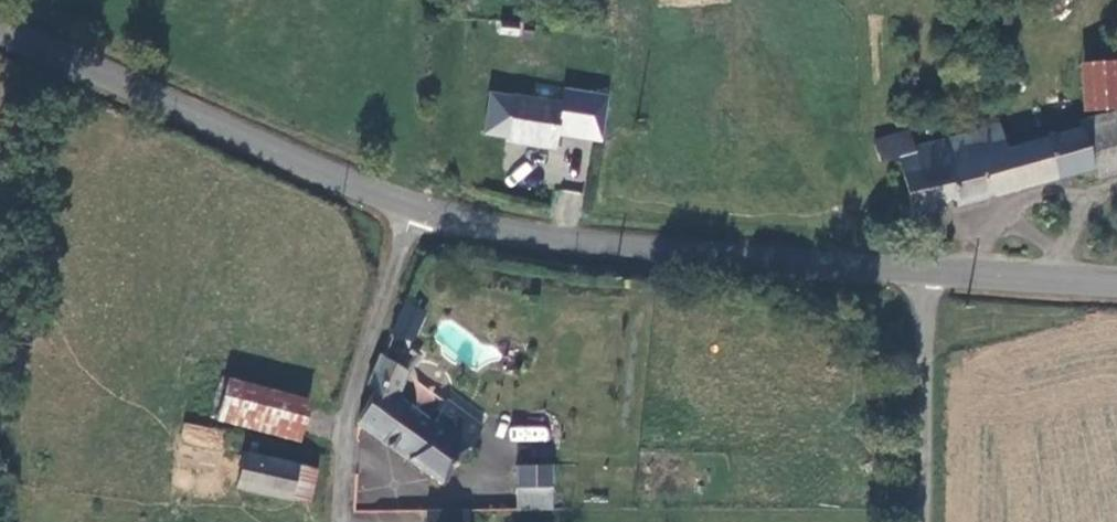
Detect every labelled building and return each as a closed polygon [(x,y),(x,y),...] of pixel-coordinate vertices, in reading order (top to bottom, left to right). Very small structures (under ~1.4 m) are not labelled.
[(1116,107),(1116,63),(1080,64),(1083,110),(1116,107)] [(560,119),(573,120),(577,94),(559,92),(558,100),(513,93),(506,143),(555,151),(560,119)] [(1116,174),(1116,113),(1079,122),(1081,128),(1093,166),(1098,165),(1103,178),(1116,174)] [(1093,166),(1081,128),(1007,149),(1000,125),(986,127),(913,148),(908,130),(874,141),(880,162),(897,157),(912,214),(1093,166)] [(552,224),(579,225),(580,189),(553,189),(552,224)] [(407,299),(389,333),(409,343),(427,310),(407,299)] [(444,483),(484,426),(446,399),(431,420),(395,399),(410,370),(379,350),(364,382),(374,389),(354,426),(444,483)] [(299,444),(309,401),(227,380),(215,422),(299,444)] [(180,443),(221,447),(223,428),(182,423),(180,443)] [(300,466),(243,453),(235,490),(291,503),(300,466)] [(317,471),(300,466),(291,503),(309,507),(317,471)] [(518,472),(519,512),(552,512),(551,466),(534,467),(534,473),(518,472)] [(465,512),(425,511),(425,521),(466,521),(465,512)]
